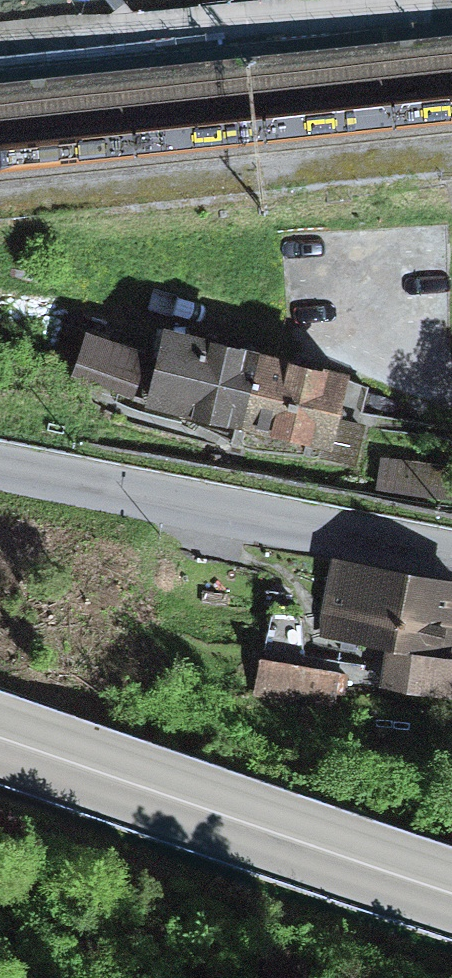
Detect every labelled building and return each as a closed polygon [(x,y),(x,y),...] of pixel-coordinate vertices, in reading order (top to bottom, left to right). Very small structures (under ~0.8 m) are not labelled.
[(70,373),(245,420),(267,337),(168,311),(159,342),(83,322),(70,373)] [(365,363),(267,337),(245,420),(343,446),(365,363)] [(331,554),(314,640),(451,667),(451,577),(331,554)]
